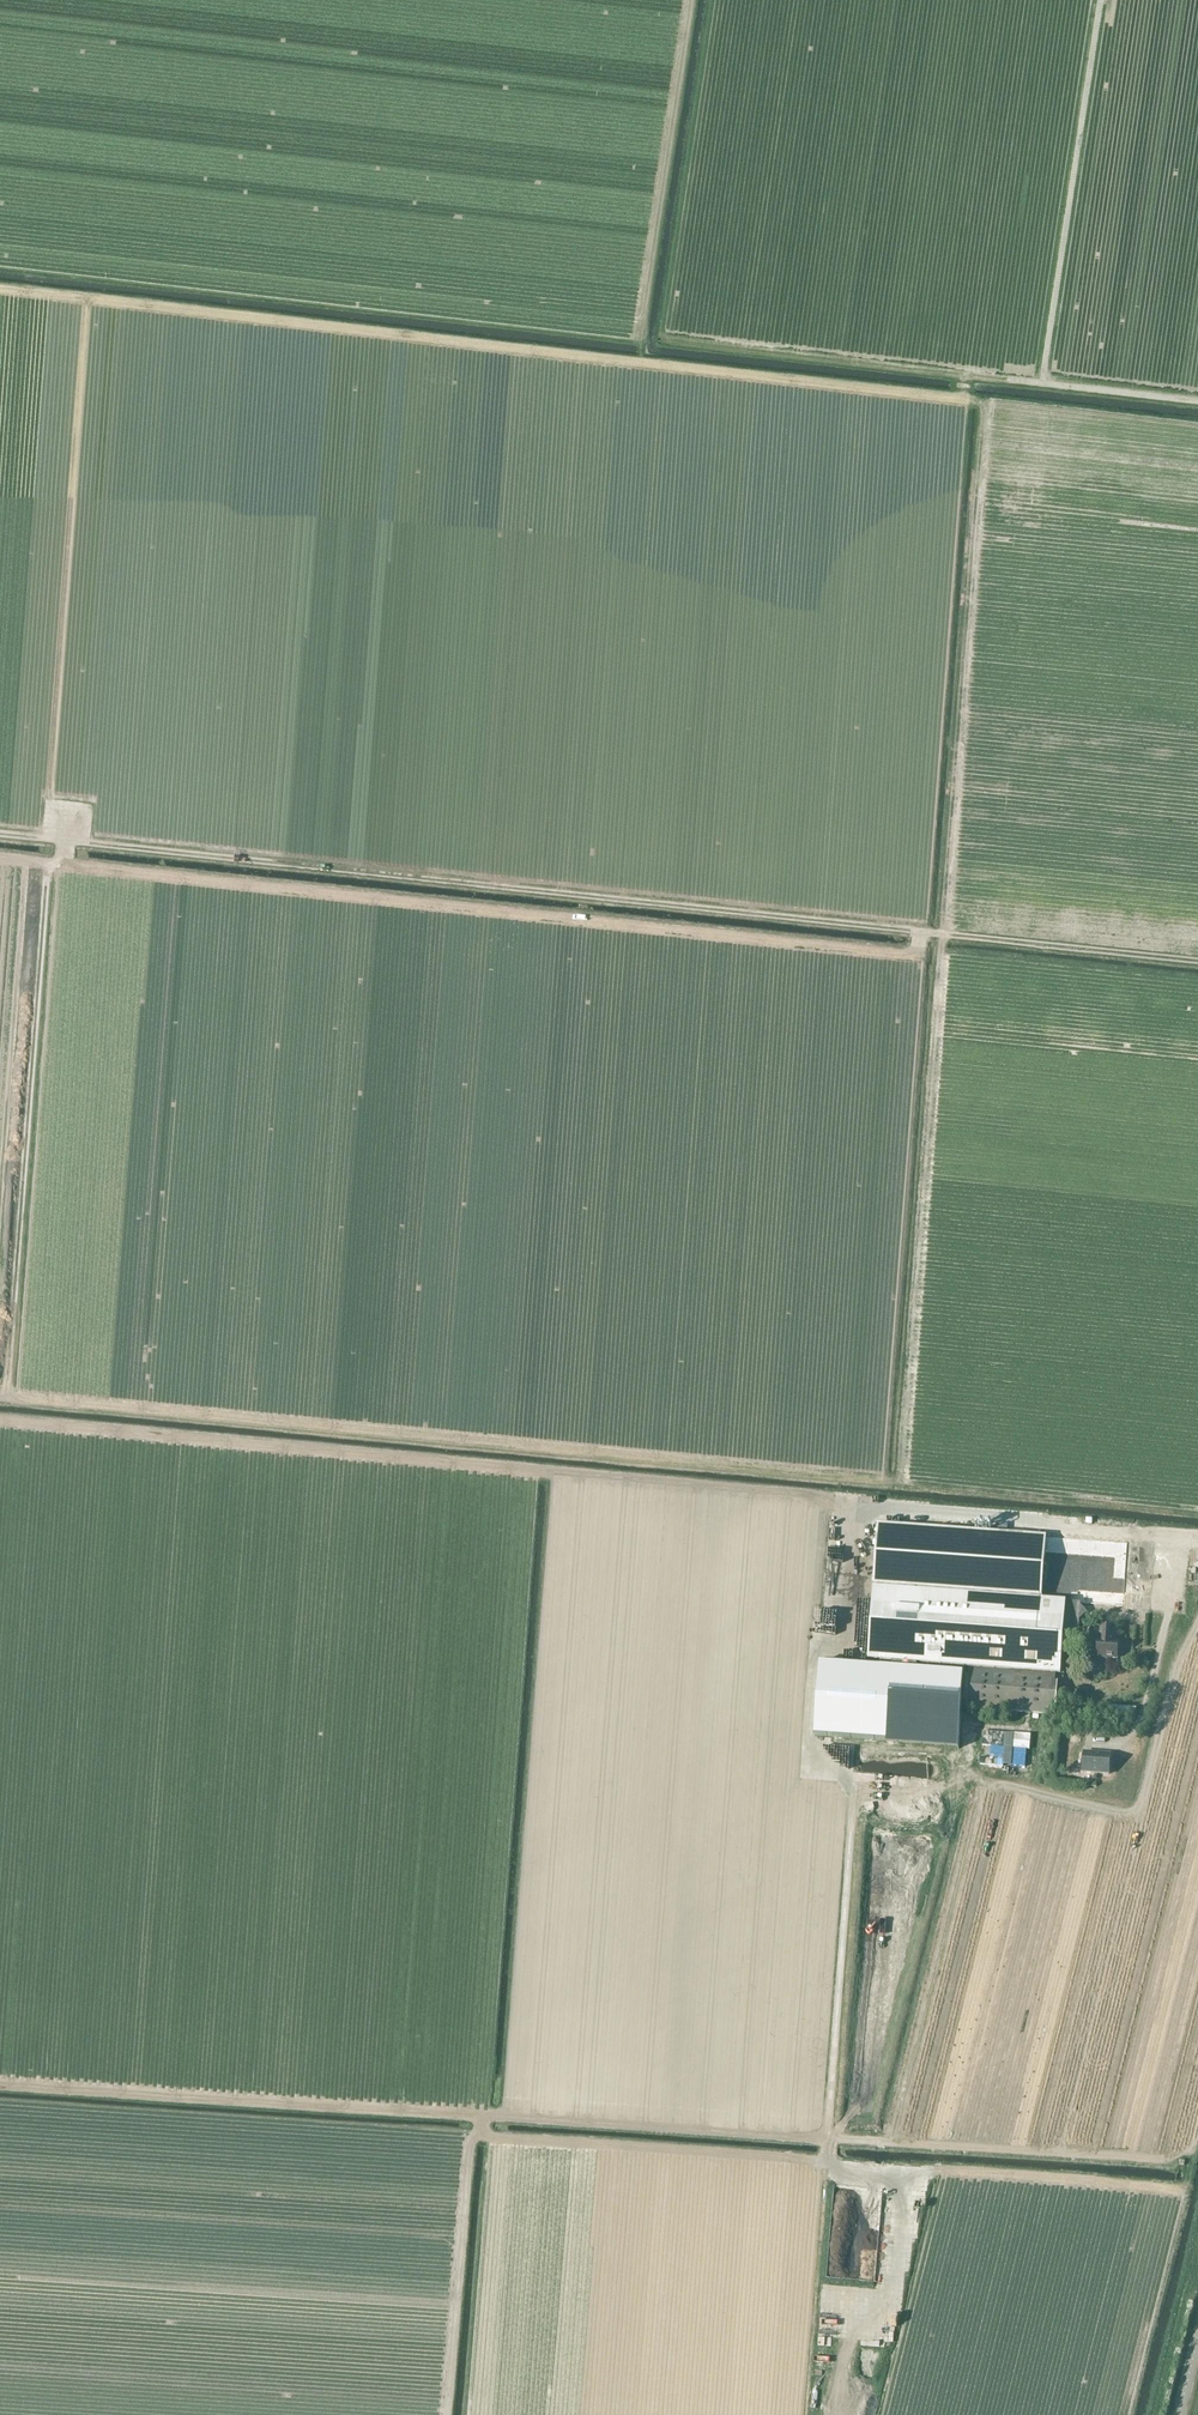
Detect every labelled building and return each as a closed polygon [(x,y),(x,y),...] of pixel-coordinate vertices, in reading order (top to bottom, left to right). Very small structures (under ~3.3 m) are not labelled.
[(892,1524),(881,1660),(1057,1673),(1061,1674),(1063,1634),(1078,1635),(1080,1619),(1088,1614),(1082,1605),(1083,1594),(1067,1593),(1066,1601),(1043,1599),(1048,1537),(892,1524)] [(1098,1647),(1093,1646),(1092,1657),(1097,1657),(1097,1660),(1108,1660),(1109,1658),(1119,1659),(1119,1656),(1121,1656),(1121,1651),(1119,1651),(1120,1643),(1114,1642),(1115,1629),(1101,1628),(1101,1631),(1091,1630),(1090,1643),(1099,1644),(1098,1647)] [(817,1661),(812,1745),(1051,1764),(1054,1709),(1057,1673),(971,1667),(881,1660),(881,1666),(817,1661)] [(1085,1753),(1083,1773),(1109,1775),(1111,1755),(1085,1753)]
